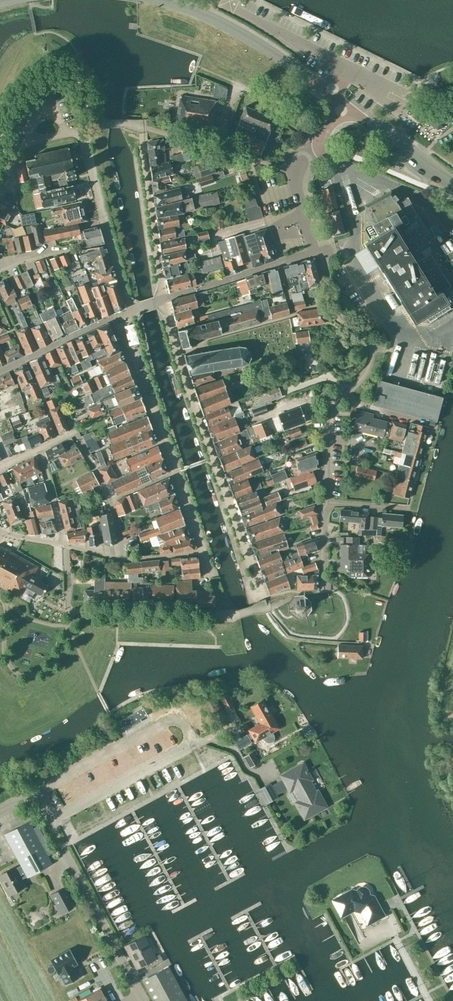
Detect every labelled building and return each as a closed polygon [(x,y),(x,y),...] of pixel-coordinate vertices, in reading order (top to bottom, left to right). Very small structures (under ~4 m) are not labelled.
[(285,1),(283,0),(265,0),(282,8),(285,1)] [(324,29),(327,21),(286,1),(283,9),(324,29)] [(438,90),(441,92),(447,90),(450,84),(448,78),(442,75),(439,76),(440,79),(438,80),(440,82),(441,84),(440,86),(439,88),(438,90)] [(215,101),(180,95),(175,124),(210,129),(214,108),(215,101)] [(275,119),(245,106),(235,130),(248,136),(244,147),(260,154),(272,125),(274,126),(276,121),(274,121),(275,119)] [(444,123),(449,124),(452,119),(443,111),(439,116),(439,115),(432,118),(431,125),(437,129),(443,127),(444,123)] [(229,122),(221,119),(216,132),(225,135),(229,122)] [(148,153),(164,150),(164,149),(163,140),(158,141),(158,139),(147,142),(148,153)] [(25,160),(26,164),(28,174),(34,173),(36,179),(37,183),(37,184),(50,181),(52,189),(71,185),(69,178),(75,177),(73,167),(72,166),(78,164),(74,150),(69,151),(68,148),(34,155),(34,158),(25,160)] [(165,162),(164,150),(148,153),(150,167),(165,162)] [(171,165),(184,161),(182,153),(172,156),(173,160),(165,162),(150,167),(151,179),(173,173),(171,165)] [(214,172),(211,160),(191,166),(195,178),(214,172)] [(28,174),(26,164),(24,165),(24,164),(15,166),(19,182),(30,179),(30,181),(36,179),(34,173),(28,174)] [(211,174),(198,178),(200,186),(213,182),(211,174)] [(170,181),(168,175),(151,179),(153,193),(164,190),(164,189),(166,189),(164,182),(170,181)] [(50,181),(37,184),(42,207),(76,200),(72,185),(71,185),(52,189),(50,181)] [(179,187),(173,189),(153,194),(155,207),(180,201),(181,200),(188,198),(185,187),(179,189),(179,187)] [(326,209),(337,207),(332,187),(321,190),(322,193),(326,209)] [(193,209),(219,203),(216,191),(188,198),(181,200),(180,201),(155,207),(156,217),(183,212),(193,209)] [(364,205),(369,219),(377,235),(364,243),(397,298),(412,322),(424,315),(428,321),(449,308),(450,309),(452,307),(452,266),(451,263),(452,262),(452,248),(449,242),(445,244),(433,225),(423,208),(415,213),(405,199),(399,202),(390,191),(364,205)] [(252,193),(240,197),(245,210),(257,207),(252,193)] [(5,225),(12,211),(6,208),(7,207),(6,206),(8,202),(3,199),(1,204),(0,203),(0,222),(5,225)] [(80,201),(50,208),(52,215),(59,213),(61,212),(64,225),(85,221),(80,201)] [(257,207),(245,210),(248,221),(262,218),(259,206),(257,207)] [(332,236),(344,233),(339,210),(327,213),(332,236)] [(36,222),(33,211),(22,214),(25,225),(36,222)] [(178,218),(184,216),(183,212),(156,217),(158,229),(179,225),(178,218)] [(222,221),(214,222),(215,229),(223,227),(222,221)] [(99,226),(83,230),(82,226),(78,227),(77,223),(42,230),(45,241),(80,234),(81,239),(85,238),(87,246),(104,243),(99,226)] [(175,237),(184,235),(183,229),(191,228),(189,223),(158,229),(159,241),(176,238),(175,237)] [(43,244),(38,224),(31,225),(35,246),(43,244)] [(10,227),(14,236),(25,234),(21,225),(14,228),(10,227)] [(243,235),(243,233),(229,237),(238,265),(251,261),(253,267),(275,260),(273,251),(266,229),(243,235)] [(207,231),(197,233),(200,245),(210,243),(207,231)] [(346,240),(356,237),(354,232),(344,235),(346,240)] [(32,233),(21,236),(25,251),(36,249),(32,233)] [(343,235),(329,239),(330,245),(345,241),(343,235)] [(25,253),(21,236),(14,238),(18,255),(25,253)] [(184,238),(160,243),(161,255),(186,249),(184,238)] [(225,239),(225,240),(218,242),(223,261),(227,276),(240,271),(229,238),(225,239)] [(2,255),(11,254),(10,240),(1,241),(2,255)] [(96,261),(97,265),(99,270),(111,266),(104,245),(91,248),(87,248),(88,252),(78,255),(80,262),(91,258),(92,262),(96,261)] [(194,253),(185,256),(184,250),(161,255),(162,264),(179,260),(180,263),(182,262),(187,261),(196,259),(194,253)] [(70,264),(66,254),(59,257),(63,267),(70,264)] [(49,259),(54,269),(62,266),(57,255),(49,259)] [(219,256),(199,261),(201,268),(202,272),(222,267),(219,256)] [(304,274),(296,276),(300,289),(309,287),(320,284),(313,258),(301,262),(304,274)] [(42,277),(47,276),(45,270),(46,269),(42,259),(34,261),(38,272),(39,272),(42,277)] [(162,266),(165,279),(189,272),(187,261),(182,262),(180,263),(179,260),(162,264),(162,266)] [(99,270),(97,265),(96,261),(92,262),(97,281),(98,285),(101,286),(101,284),(116,279),(112,266),(111,266),(99,270)] [(296,276),(304,274),(301,262),(284,266),(289,286),(294,284),(296,292),(291,294),(293,302),(294,309),(305,307),(303,300),(300,289),(296,276)] [(277,267),(266,271),(272,296),(284,292),(277,267)] [(165,279),(166,284),(168,292),(169,293),(196,285),(194,276),(203,274),(202,272),(201,268),(194,270),(192,270),(192,271),(189,272),(165,279)] [(20,274),(27,288),(33,285),(26,271),(20,274)] [(255,287),(267,284),(264,272),(245,278),(236,281),(237,287),(239,287),(242,296),(256,291),(255,287)] [(14,277),(19,288),(25,286),(20,274),(14,277)] [(5,278),(0,281),(0,292),(6,305),(15,301),(14,297),(16,296),(12,288),(10,289),(5,278)] [(101,286),(98,285),(97,281),(90,284),(102,318),(113,313),(108,299),(103,286),(102,286),(101,286)] [(125,308),(116,282),(103,286),(108,299),(108,298),(114,313),(125,308)] [(78,286),(84,304),(82,305),(90,323),(101,318),(89,283),(78,286)] [(173,313),(190,309),(197,307),(200,306),(204,305),(201,296),(206,294),(205,290),(170,300),(172,309),(173,313)] [(16,299),(21,309),(31,304),(27,294),(16,299)] [(313,296),(315,304),(325,301),(324,294),(313,296)] [(66,300),(79,328),(90,323),(82,307),(77,309),(71,298),(66,300)] [(289,314),(286,302),(269,307),(269,306),(268,306),(266,299),(260,300),(265,316),(270,315),(271,319),(289,314)] [(260,300),(207,315),(209,320),(200,322),(201,324),(178,331),(182,348),(196,345),(195,340),(260,323),(259,318),(265,316),(260,300)] [(221,308),(226,306),(225,300),(215,303),(217,310),(221,308)] [(52,317),(43,322),(53,341),(65,335),(57,317),(53,307),(47,310),(50,315),(51,314),(52,317)] [(322,308),(297,312),(297,316),(289,318),(291,328),(324,323),(322,308)] [(173,314),(177,327),(198,321),(197,315),(192,317),(190,309),(173,314)] [(70,310),(57,316),(66,335),(79,328),(70,310)] [(29,329),(21,311),(17,313),(23,327),(16,331),(26,355),(37,349),(29,329)] [(38,325),(31,328),(40,348),(50,342),(42,323),(39,317),(35,319),(38,325)] [(97,328),(85,334),(74,339),(82,357),(82,359),(83,359),(87,368),(91,366),(88,360),(92,358),(107,352),(109,355),(120,350),(108,323),(97,328)] [(308,331),(295,333),(296,343),(309,341),(308,331)] [(382,344),(387,341),(383,333),(378,336),(382,344)] [(10,339),(8,334),(0,337),(0,343),(10,339)] [(83,359),(82,359),(82,357),(74,339),(66,342),(75,363),(80,361),(83,369),(87,368),(83,359)] [(72,373),(78,371),(75,363),(66,342),(56,348),(64,368),(70,365),(72,370),(71,371),(72,373)] [(184,356),(189,375),(212,371),(212,372),(213,372),(213,371),(220,369),(220,371),(221,371),(221,369),(227,368),(227,370),(228,369),(228,368),(234,367),(234,369),(235,368),(235,367),(241,366),(242,367),(243,367),(242,366),(247,364),(248,365),(248,364),(248,363),(250,358),(251,359),(251,358),(250,358),(249,352),(250,352),(250,351),(249,351),(245,348),(245,346),(244,347),(239,346),(238,345),(238,346),(231,348),(231,346),(230,346),(231,348),(225,349),(224,348),(223,348),(224,349),(218,350),(217,349),(216,349),(217,350),(209,351),(209,350),(208,350),(208,352),(201,353),(201,351),(200,352),(200,353),(193,354),(193,353),(192,353),(192,354),(185,356),(185,354),(184,354),(184,356)] [(23,356),(19,346),(3,353),(0,347),(0,366),(23,356)] [(54,349),(43,354),(50,369),(61,364),(54,349)] [(99,365),(102,373),(125,362),(120,351),(108,356),(107,355),(95,360),(97,363),(96,364),(97,366),(99,365)] [(42,355),(29,361),(38,382),(40,387),(53,382),(42,355)] [(32,398),(39,395),(35,383),(26,363),(13,369),(21,388),(22,391),(28,388),(32,398)] [(81,386),(85,395),(107,385),(103,376),(106,375),(109,383),(130,374),(125,363),(82,383),(83,386),(81,386)] [(190,375),(193,385),(214,379),(212,372),(212,371),(190,375)] [(11,385),(12,386),(14,385),(14,384),(9,372),(0,376),(0,391),(11,385)] [(69,378),(73,386),(82,382),(78,374),(69,378)] [(134,385),(135,385),(130,374),(107,385),(85,395),(82,396),(91,418),(104,412),(104,411),(140,397),(134,385)] [(221,379),(194,388),(203,415),(230,403),(221,379)] [(378,380),(372,404),(436,421),(442,397),(378,380)] [(271,402),(282,398),(277,384),(266,389),(268,395),(271,402)] [(268,395),(266,389),(251,394),(254,400),(251,406),(253,410),(265,405),(271,403),(271,402),(268,395)] [(59,406),(55,397),(46,401),(50,410),(59,406)] [(140,397),(108,411),(113,424),(109,426),(103,429),(104,432),(117,428),(115,424),(145,411),(140,397)] [(276,401),(279,408),(285,405),(283,398),(276,401)] [(231,417),(228,410),(239,406),(237,401),(203,415),(207,426),(231,417)] [(275,402),(266,405),(268,411),(277,408),(275,402)] [(0,410),(0,411),(3,420),(22,413),(18,403),(0,410)] [(267,412),(265,405),(253,410),(251,411),(253,417),(267,412)] [(50,410),(59,433),(69,431),(59,406),(50,410)] [(300,407),(277,415),(282,430),(305,422),(300,407)] [(387,438),(391,423),(386,422),(386,421),(372,418),(373,414),(359,411),(358,414),(357,414),(353,429),(382,437),(382,436),(387,438)] [(239,432),(236,423),(243,421),(241,418),(244,417),(243,414),(231,418),(207,427),(213,442),(236,433),(239,432)] [(147,416),(106,432),(111,445),(152,428),(147,416)] [(11,420),(14,428),(22,425),(19,417),(11,420)] [(48,417),(35,422),(43,442),(56,436),(48,417)] [(265,421),(246,429),(250,438),(257,435),(260,441),(272,437),(265,421)] [(387,438),(404,442),(401,452),(420,457),(424,443),(412,439),(413,437),(407,436),(406,435),(404,435),(406,425),(391,421),(387,438)] [(425,427),(410,422),(406,435),(407,436),(413,437),(412,439),(424,443),(426,433),(423,432),(425,427)] [(299,428),(288,432),(290,438),(301,433),(299,428)] [(152,429),(108,447),(113,459),(156,442),(152,429)] [(240,442),(250,438),(246,429),(239,432),(236,433),(237,434),(213,443),(219,458),(242,449),(240,442)] [(0,436),(2,443),(12,439),(10,432),(0,436)] [(94,437),(92,432),(82,436),(85,441),(94,437)] [(38,433),(27,437),(26,435),(20,438),(26,450),(42,442),(38,433)] [(99,448),(94,437),(85,441),(90,452),(99,448)] [(307,445),(305,441),(291,446),(292,451),(307,445)] [(61,443),(45,451),(48,460),(65,451),(61,443)] [(130,471),(149,463),(161,457),(158,446),(157,446),(125,460),(130,471)] [(255,458),(250,446),(219,458),(223,471),(241,464),(240,463),(254,458),(255,458)] [(77,447),(59,456),(64,466),(71,463),(83,457),(77,447)] [(292,467),(293,475),(298,474),(318,468),(316,452),(295,459),(297,467),(292,467)] [(401,453),(398,464),(417,469),(420,457),(401,452),(401,453)] [(41,471),(33,457),(23,462),(30,477),(41,471)] [(162,458),(110,482),(117,495),(150,480),(167,472),(162,458)] [(257,459),(241,466),(242,467),(224,474),(229,485),(262,471),(257,459)] [(12,468),(19,482),(30,477),(23,462),(12,468)] [(109,464),(99,470),(106,484),(117,478),(109,464)] [(417,469),(398,464),(395,475),(397,476),(414,480),(417,469)] [(357,466),(354,475),(374,480),(376,471),(357,466)] [(267,486),(284,479),(287,478),(284,470),(270,475),(272,478),(265,481),(267,486)] [(289,477),(287,478),(284,479),(287,489),(293,487),(294,490),(317,482),(312,470),(290,478),(289,477)] [(92,471),(75,480),(81,492),(83,496),(95,492),(92,487),(98,483),(92,471)] [(5,472),(0,474),(0,485),(2,484),(3,486),(10,482),(5,472)] [(414,480),(397,476),(392,493),(409,497),(414,480)] [(168,477),(137,491),(143,506),(174,493),(168,477)] [(259,482),(253,484),(253,485),(250,487),(247,479),(229,486),(234,498),(261,488),(259,482)] [(12,485),(15,492),(21,489),(17,483),(12,485)] [(32,506),(49,501),(44,483),(27,488),(32,506)] [(23,491),(14,494),(16,499),(24,497),(23,491)] [(277,492),(258,499),(255,491),(234,499),(240,515),(276,501),(280,499),(277,492)] [(116,500),(114,505),(118,516),(138,508),(132,493),(116,500)] [(174,493),(147,504),(149,511),(159,508),(161,514),(179,507),(174,493)] [(15,497),(2,502),(10,523),(23,518),(16,499),(15,497)] [(80,527),(77,512),(75,504),(77,504),(75,497),(73,498),(58,502),(65,531),(80,527)] [(276,501),(240,515),(245,527),(280,514),(276,501)] [(101,502),(85,503),(86,511),(101,510),(101,502)] [(37,518),(53,514),(50,504),(34,508),(35,510),(36,516),(37,518)] [(297,510),(300,518),(316,513),(314,504),(297,510)] [(179,509),(155,518),(158,528),(138,534),(140,540),(184,524),(179,509)] [(359,522),(358,534),(367,535),(369,514),(360,514),(360,511),(340,510),(339,521),(359,522)] [(110,512),(99,514),(100,522),(101,529),(103,536),(102,536),(102,537),(103,537),(104,544),(104,545),(117,543),(117,542),(116,535),(116,534),(115,534),(114,527),(115,527),(114,527),(113,520),(113,519),(112,519),(110,512)] [(381,525),(381,526),(401,527),(402,515),(382,513),(382,518),(377,518),(377,517),(369,516),(367,535),(375,535),(376,525),(381,525)] [(37,518),(41,533),(57,532),(53,514),(37,518)] [(25,519),(29,534),(39,533),(34,517),(30,518),(25,519)] [(245,529),(250,542),(284,531),(280,521),(279,517),(245,529)] [(95,520),(88,521),(89,526),(86,526),(87,529),(66,533),(67,542),(68,542),(84,542),(84,537),(88,537),(89,546),(98,545),(97,536),(99,535),(97,525),(96,525),(95,520)] [(149,538),(152,546),(160,546),(174,541),(175,543),(190,538),(185,525),(156,535),(149,538)] [(125,539),(125,535),(132,533),(131,528),(121,531),(123,536),(122,536),(123,539),(125,539)] [(284,534),(251,544),(256,560),(278,551),(288,548),(284,534)] [(376,541),(386,542),(387,535),(377,534),(376,541)] [(343,536),(335,536),(335,544),(339,544),(339,571),(348,570),(348,576),(367,576),(367,555),(359,555),(359,556),(355,556),(355,545),(358,545),(358,537),(346,537),(346,544),(343,544),(343,536)] [(196,549),(194,543),(192,544),(190,538),(175,543),(174,541),(160,546),(159,546),(160,554),(172,552),(173,553),(196,549)] [(316,550),(312,539),(295,545),(298,552),(299,555),(303,554),(304,557),(307,556),(306,553),(316,550)] [(37,566),(0,545),(0,586),(19,597),(25,586),(41,595),(47,584),(32,576),(37,566)] [(279,551),(257,560),(260,570),(282,561),(279,551)] [(282,562),(287,573),(303,566),(300,558),(304,557),(303,554),(299,555),(294,557),(282,562)] [(181,570),(199,568),(197,557),(180,559),(181,570)] [(159,560),(126,563),(127,574),(137,573),(160,570),(159,560)] [(161,571),(166,570),(168,570),(167,561),(160,561),(161,571)] [(282,562),(260,570),(264,582),(287,573),(282,562)] [(315,563),(303,567),(301,567),(302,573),(317,568),(315,563)] [(199,568),(181,570),(182,579),(200,577),(199,568)] [(128,582),(122,582),(121,602),(130,602),(130,587),(130,582),(142,582),(142,577),(137,577),(137,573),(127,574),(128,582)] [(285,574),(264,582),(269,594),(289,586),(285,574)] [(317,575),(296,575),(297,590),(317,589),(317,575)] [(84,590),(84,601),(104,602),(104,582),(105,577),(104,577),(104,578),(94,578),(94,590),(84,590)] [(214,596),(213,593),(211,593),(210,590),(191,590),(191,580),(175,582),(175,588),(175,606),(196,606),(214,606),(214,596)] [(113,582),(104,582),(104,602),(113,602),(113,582)] [(122,582),(113,582),(113,602),(121,602),(122,582)] [(152,584),(151,603),(173,604),(173,585),(152,584)] [(142,588),(130,587),(130,602),(148,603),(149,591),(142,591),(142,588)] [(306,603),(301,600),(295,600),(292,605),(292,610),(297,614),(303,613),(306,608),(306,603)] [(356,629),(356,642),(365,642),(366,630),(356,629)] [(338,645),(337,657),(362,658),(362,645),(338,645)] [(218,697),(225,710),(234,706),(227,693),(218,697)] [(260,723),(272,717),(262,699),(250,706),(260,723)] [(123,728),(145,716),(146,715),(146,714),(143,708),(132,713),(119,721),(123,728)] [(279,728),(272,717),(260,723),(248,730),(255,742),(264,737),(265,739),(267,741),(270,742),(272,740),(273,738),(273,735),(271,733),(279,728)] [(243,756),(249,767),(258,761),(252,751),(243,756)] [(261,764),(263,769),(270,765),(268,761),(261,764)] [(305,768),(306,766),(304,763),(302,763),(299,764),(298,766),(282,775),(290,791),(293,789),(300,800),(296,802),(304,818),(326,806),(317,791),(315,792),(309,780),(311,779),(305,768)] [(270,783),(258,789),(266,803),(277,797),(270,783)] [(51,863),(28,821),(4,834),(21,865),(14,869),(13,868),(0,874),(0,878),(9,895),(23,887),(19,880),(26,876),(27,877),(51,863)] [(60,914),(74,906),(64,887),(50,894),(60,914)] [(384,915),(374,897),(352,891),(334,900),(342,915),(354,909),(362,911),(369,923),(384,915)] [(159,954),(154,957),(143,938),(127,947),(137,966),(145,962),(148,969),(163,961),(159,954)] [(77,977),(71,966),(76,963),(69,950),(51,960),(58,973),(60,972),(66,983),(77,977)] [(168,966),(142,980),(153,1000),(187,1000),(168,966)] [(97,989),(74,1000),(107,1000),(100,988),(97,989)]
